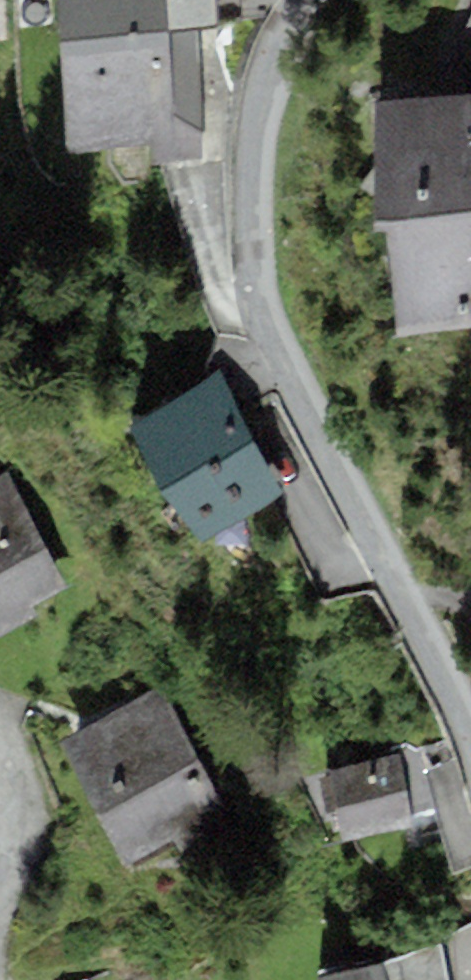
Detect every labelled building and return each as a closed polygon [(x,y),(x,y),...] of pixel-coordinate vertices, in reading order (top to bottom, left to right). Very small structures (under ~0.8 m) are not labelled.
[(59,41),(198,29),(218,27),(216,0),(55,0),(59,41)] [(198,29),(59,41),(69,153),(146,146),(148,166),(201,161),(199,140),(209,140),(198,29)] [(376,104),(373,235),(387,232),(396,337),(470,327),(470,95),(376,104)] [(285,496),(220,374),(128,423),(192,545),(285,496)] [(0,477),(0,636),(34,618),(29,607),(69,586),(8,473),(0,477)] [(233,828),(159,687),(56,740),(123,869),(176,841),(183,854),(233,828)] [(413,822),(411,814),(435,808),(417,749),(400,753),(331,773),(332,777),(320,779),(327,815),(338,813),(344,842),(413,822)] [(318,977),(318,979),(449,979),(440,941),(384,965),(318,977)]
